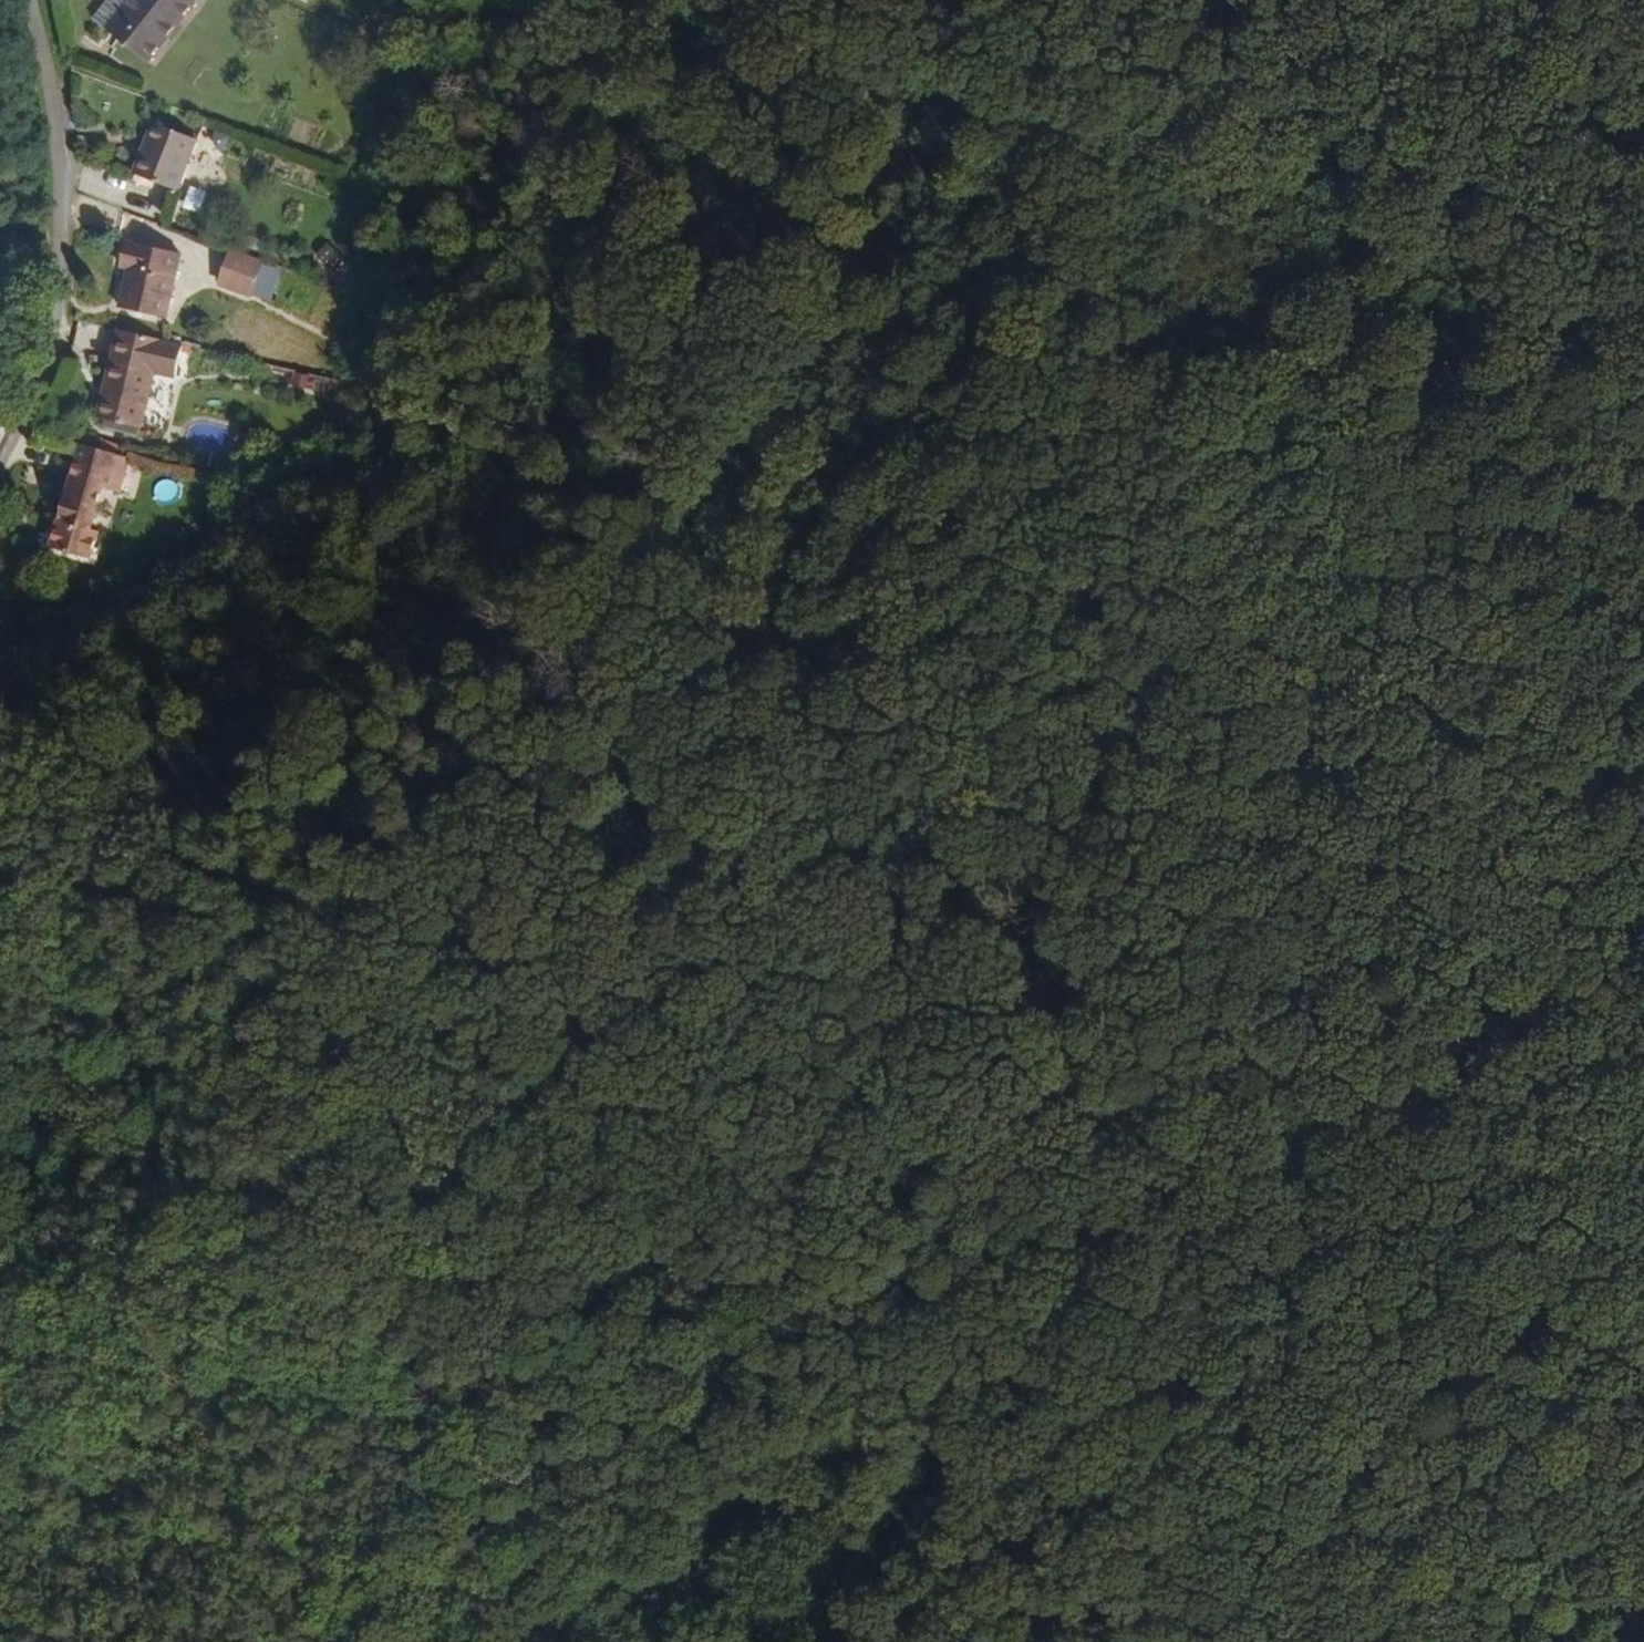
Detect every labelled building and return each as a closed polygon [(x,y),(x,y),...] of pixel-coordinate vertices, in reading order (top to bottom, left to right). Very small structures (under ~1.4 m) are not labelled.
[(101,21),(114,31),(138,0),(117,0),(101,21)] [(114,31),(157,63),(205,2),(202,0),(138,0),(114,31)] [(159,153),(150,172),(188,187),(210,139),(165,121),(154,150),(159,153)] [(145,170),(150,172),(159,153),(154,150),(145,170)] [(186,189),(182,211),(200,215),(204,192),(186,189)] [(181,245),(128,235),(123,264),(130,264),(122,305),(168,314),(181,245)] [(337,280),(350,263),(325,243),(312,261),(337,280)] [(257,292),(271,260),(240,247),(227,279),(257,292)] [(187,375),(196,343),(132,325),(114,387),(120,389),(113,415),(150,425),(166,370),(187,375)] [(292,370),(288,386),(333,398),(338,382),(292,370)] [(107,413),(113,415),(120,389),(114,387),(107,413)] [(136,454),(88,438),(76,471),(82,473),(77,486),(71,484),(52,538),(91,553),(101,525),(95,522),(110,483),(124,488),(136,454)]
